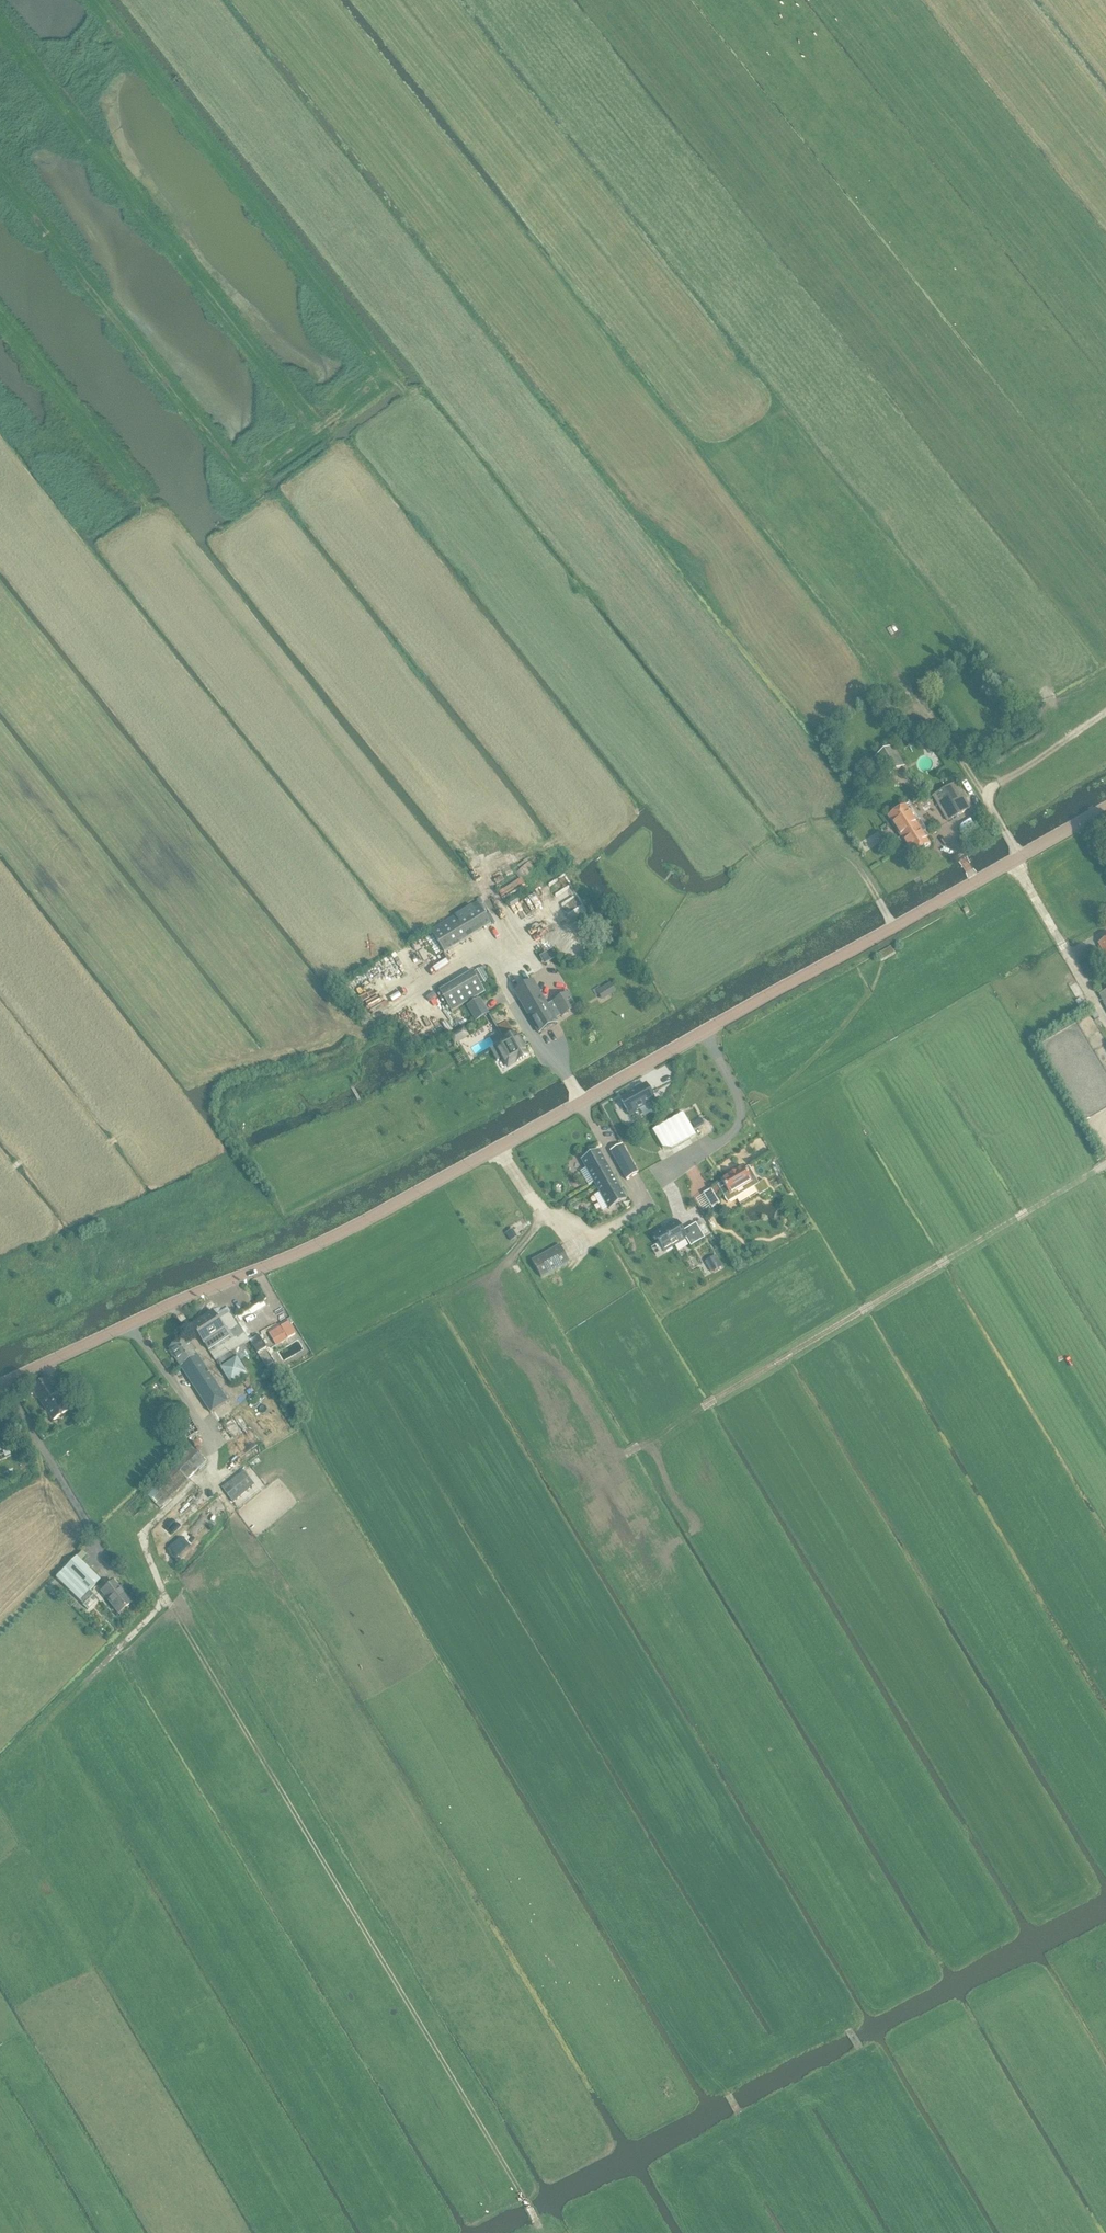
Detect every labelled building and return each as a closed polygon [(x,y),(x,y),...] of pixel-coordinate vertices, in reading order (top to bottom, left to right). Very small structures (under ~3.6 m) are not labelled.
[(888,777),(904,767),(893,748),(876,758),(888,777)] [(948,821),(970,808),(956,783),(933,796),(948,821)] [(906,806),(888,818),(902,838),(899,840),(905,848),(907,846),(913,855),(930,844),(923,833),(926,830),(919,819),(915,821),(906,806)] [(477,902),(431,930),(445,953),(491,925),(477,902)] [(890,947),(879,953),(883,960),(894,953),(890,947)] [(473,972),(439,992),(452,1013),(486,993),(473,972)] [(533,981),(515,992),(539,1033),(557,1022),(556,1019),(553,1015),(559,1012),(553,1003),(548,1006),(533,981)] [(600,986),(593,991),(597,996),(600,995),(604,1001),(612,996),(617,993),(612,983),(602,989),(600,986)] [(559,1012),(553,1015),(556,1019),(561,1016),(562,1017),(577,1008),(568,993),(553,1002),(553,1003),(559,1012)] [(481,999),(468,1008),(476,1021),(489,1013),(481,999)] [(455,1031),(448,1035),(453,1044),(460,1040),(455,1031)] [(516,1036),(491,1051),(498,1062),(503,1059),(508,1067),(517,1062),(528,1056),(522,1047),(519,1041),(516,1036)] [(637,1110),(655,1099),(646,1085),(627,1095),(628,1097),(622,1101),(630,1116),(638,1112),(637,1110)] [(672,1150),(697,1136),(684,1113),(653,1131),(663,1149),(672,1150)] [(702,1119),(693,1124),(696,1128),(704,1123),(702,1119)] [(626,1180),(638,1174),(622,1145),(611,1151),(626,1180)] [(600,1150),(581,1161),(586,1169),(594,1183),(595,1185),(613,1175),(600,1150)] [(722,1183),(717,1185),(728,1203),(754,1188),(758,1195),(769,1188),(763,1179),(758,1183),(749,1168),(745,1170),(744,1168),(721,1181),(722,1183)] [(613,1175),(595,1185),(600,1193),(608,1208),(609,1210),(627,1200),(613,1175)] [(719,1204),(711,1189),(703,1194),(712,1209),(719,1204)] [(653,1235),(663,1252),(685,1239),(690,1247),(703,1239),(695,1224),(681,1232),(675,1222),(653,1235)] [(542,1278),(569,1263),(559,1245),(532,1261),(542,1278)] [(716,1256),(706,1261),(712,1273),(722,1267),(716,1256)] [(212,1311),(192,1325),(216,1361),(250,1342),(250,1341),(228,1307),(222,1311),(215,1315),(212,1311)] [(295,1334),(290,1324),(293,1323),(291,1318),(268,1330),(277,1345),(295,1334)] [(259,1336),(250,1341),(250,1342),(258,1354),(267,1348),(259,1336)] [(172,1358),(174,1357),(211,1413),(228,1402),(186,1338),(169,1349),(170,1351),(169,1352),(172,1358)] [(237,1358),(221,1368),(231,1385),(248,1374),(237,1358)] [(52,1421),(70,1410),(62,1399),(66,1397),(59,1386),(53,1390),(45,1378),(31,1388),(52,1421)] [(200,1432),(182,1404),(169,1412),(186,1440),(200,1432)] [(49,1449),(60,1441),(55,1433),(42,1441),(49,1449)] [(184,1440),(180,1445),(188,1451),(145,1493),(160,1508),(194,1474),(206,1461),(193,1447),(184,1440)] [(244,1471),(222,1488),(233,1502),(255,1485),(244,1471)] [(81,1552),(56,1578),(84,1605),(94,1594),(89,1590),(100,1580),(81,1561),(86,1556),(81,1552)] [(132,1604),(114,1581),(100,1592),(117,1614),(132,1604)]
